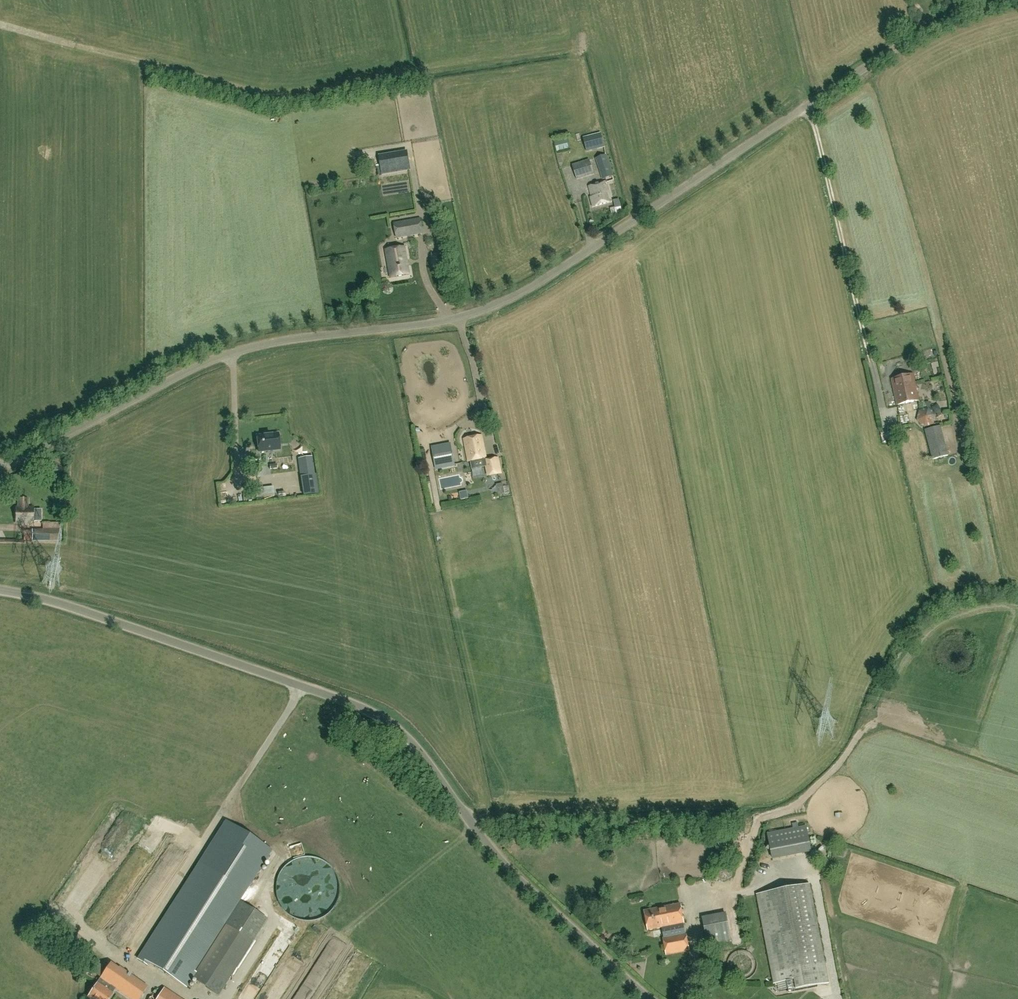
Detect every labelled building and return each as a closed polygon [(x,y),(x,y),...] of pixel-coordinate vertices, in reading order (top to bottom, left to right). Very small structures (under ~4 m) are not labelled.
[(587,151),(604,147),(601,134),(583,138),(587,151)] [(394,155),(397,172),(410,170),(407,152),(394,155)] [(603,180),(613,176),(605,155),(596,158),(603,180)] [(576,180),(593,174),(589,161),(572,166),(576,180)] [(593,207),(612,202),(606,182),(589,187),(592,198),(591,198),(593,207)] [(396,239),(423,234),(421,219),(393,224),(396,239)] [(391,278),(410,275),(405,247),(386,250),(391,278)] [(432,268),(445,265),(443,252),(430,255),(432,268)] [(898,405),(919,400),(913,375),(892,380),(898,405)] [(938,405),(932,408),(935,414),(941,410),(938,405)] [(934,425),(936,415),(929,407),(918,411),(916,421),(924,428),(934,425)] [(925,431),(933,459),(948,455),(940,426),(925,431)] [(280,450),(278,434),(257,436),(259,452),(261,452),(271,451),(280,450)] [(485,461),(485,459),(486,458),(482,436),(464,440),(469,462),(482,459),(483,465),(485,467),(486,466),(488,476),(501,473),(498,458),(485,461)] [(451,443),(431,447),(436,470),(455,467),(451,443)] [(315,475),(312,456),(298,458),(300,477),(303,496),(320,494),(317,474),(315,475)] [(64,469),(55,463),(51,470),(60,476),(64,469)] [(255,488),(256,498),(273,496),(275,496),(274,491),(274,487),(265,488),(255,488)] [(18,507),(16,507),(16,523),(33,523),(33,521),(41,521),(41,510),(34,510),(34,507),(28,507),(28,499),(18,499),(18,507)] [(32,542),(32,531),(22,531),(22,542),(32,542)] [(60,531),(32,531),(32,541),(60,541),(60,531)] [(140,958),(139,961),(147,966),(149,963),(183,985),(186,987),(192,978),(213,992),(218,995),(267,919),(238,900),(253,877),(270,850),(227,822),(225,824),(201,863),(189,882),(140,958)] [(806,826),(767,834),(772,859),(811,852),(806,826)] [(304,920),(312,920),(319,918),(325,914),(331,910),(335,904),(338,897),(340,890),(339,882),(337,874),(332,867),(326,862),(319,857),(311,855),(303,855),(295,857),(288,862),(282,867),(277,874),(275,882),(275,889),(276,897),(279,904),(284,910),(290,915),(296,918),(304,920)] [(88,887),(92,891),(104,879),(100,876),(88,887)] [(788,991),(829,983),(810,885),(756,895),(774,984),(786,981),(788,991)] [(685,933),(683,923),(684,923),(680,904),(644,911),(648,930),(661,928),(663,938),(666,955),(689,950),(686,933),(685,933)] [(707,944),(731,939),(726,913),(702,918),(707,944)] [(292,954),(286,965),(296,971),(302,959),(292,954)] [(148,987),(120,967),(119,968),(111,963),(87,997),(90,998),(110,998),(113,994),(111,993),(113,991),(109,988),(110,986),(129,998),(139,998),(148,987)] [(164,987),(157,998),(182,998),(164,987)]
